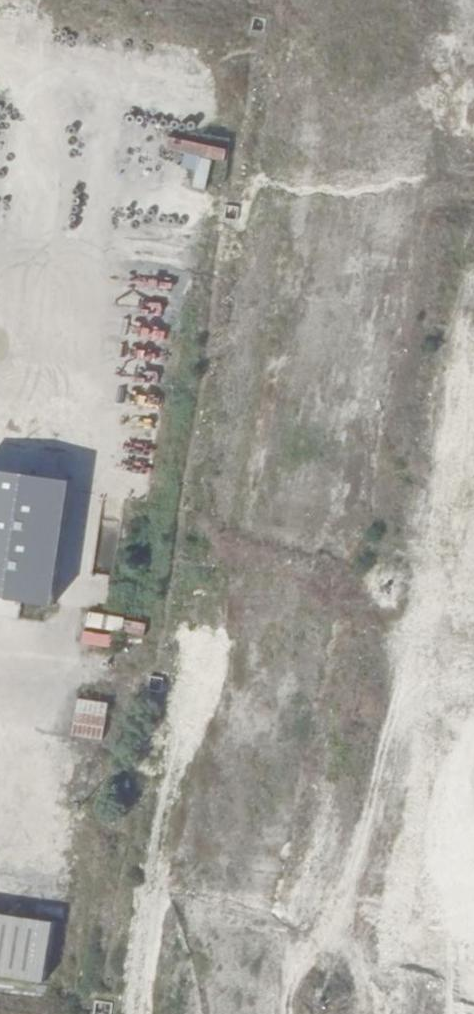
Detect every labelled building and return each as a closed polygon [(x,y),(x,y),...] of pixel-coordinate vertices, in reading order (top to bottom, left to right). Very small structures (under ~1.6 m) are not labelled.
[(165,136),(164,148),(181,150),(179,165),(194,167),(191,186),(204,188),(209,158),(223,160),(225,144),(165,136)] [(169,237),(170,222),(141,221),(141,236),(169,237)] [(49,600),(66,474),(0,466),(0,594),(49,600)] [(143,633),(144,618),(84,615),(82,643),(111,645),(112,631),(143,633)] [(76,696),(70,735),(101,740),(107,701),(76,696)] [(54,830),(55,806),(43,805),(41,830),(54,830)] [(52,867),(53,854),(22,853),(21,865),(52,867)] [(8,897),(9,886),(0,885),(0,896),(8,897)] [(45,980),(53,919),(0,911),(0,974),(45,980)]
